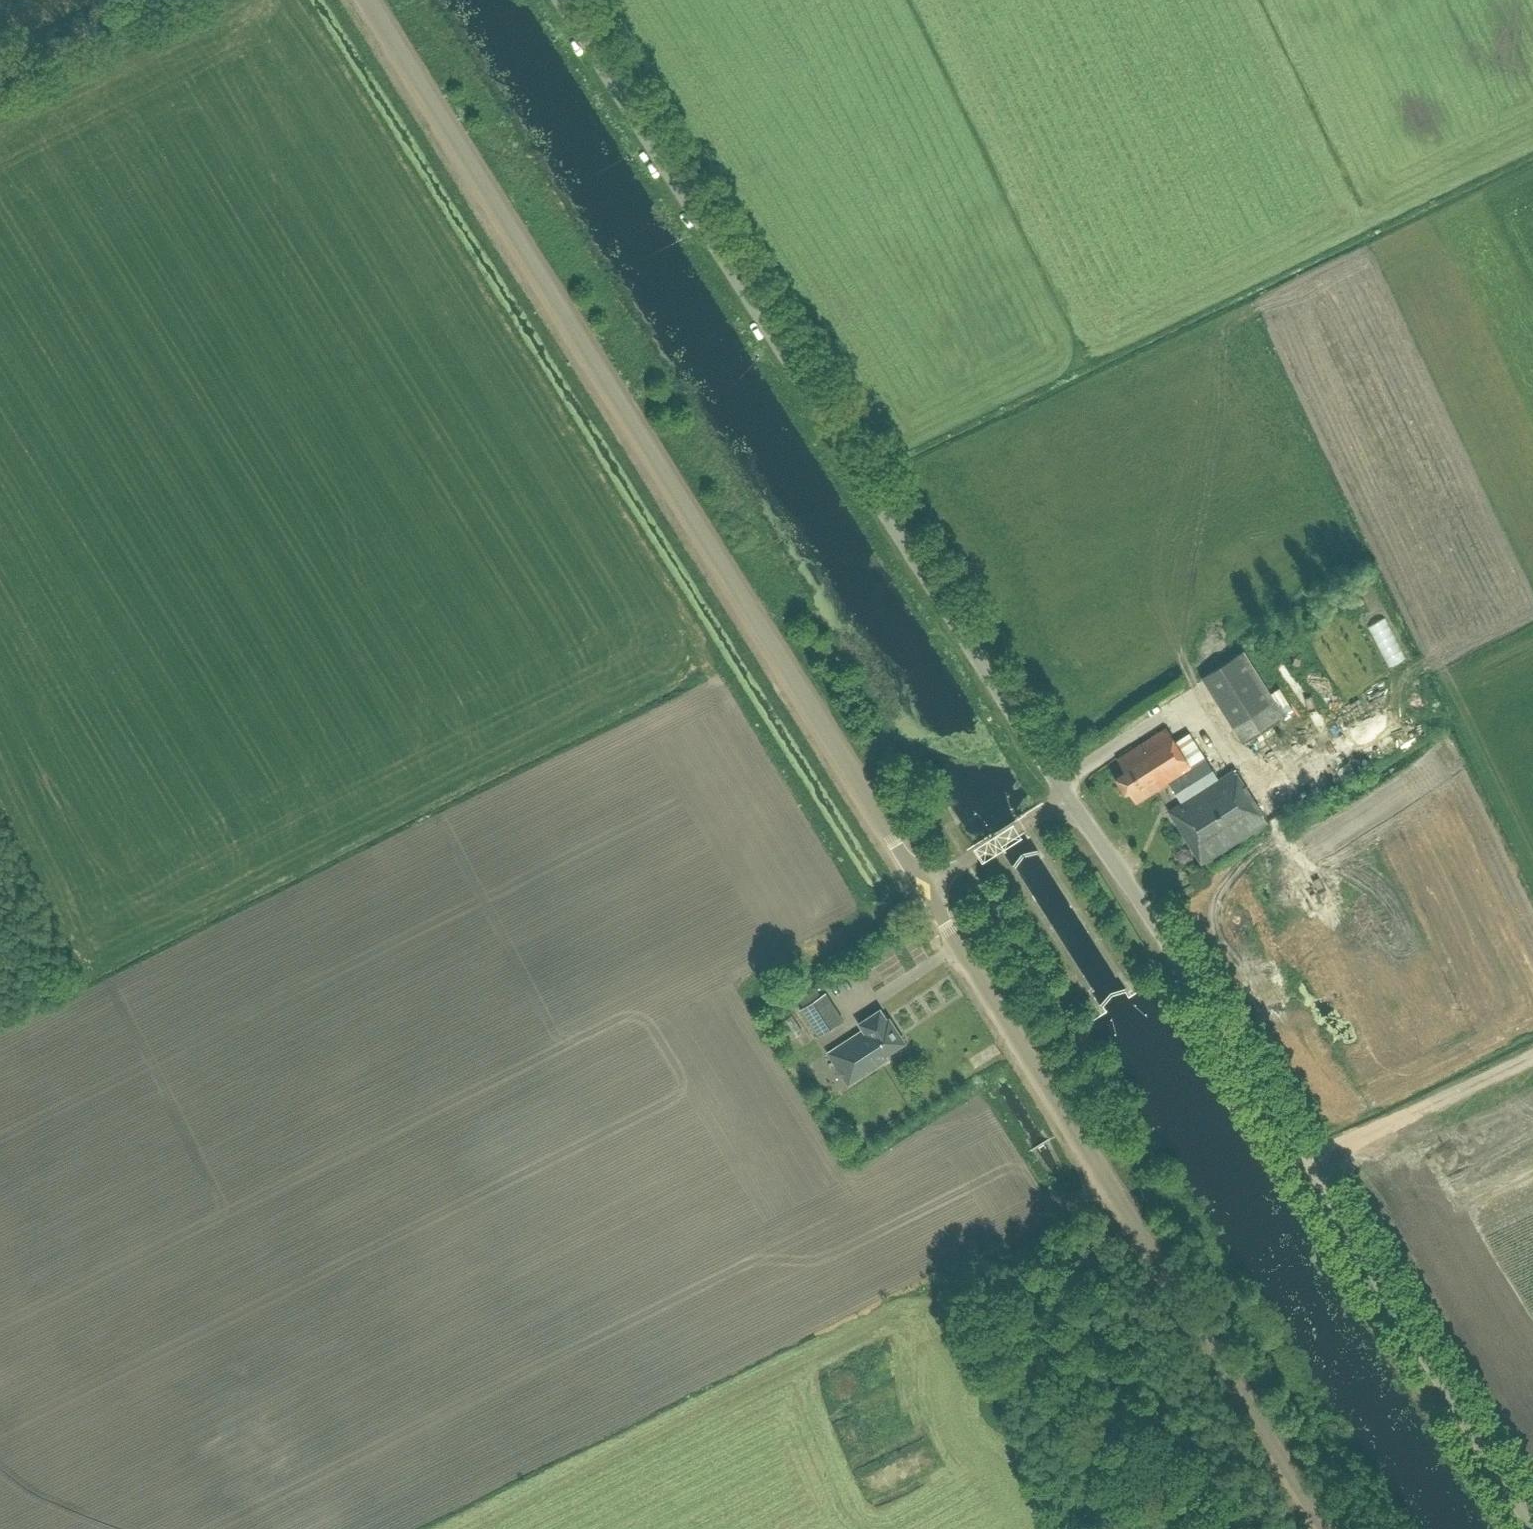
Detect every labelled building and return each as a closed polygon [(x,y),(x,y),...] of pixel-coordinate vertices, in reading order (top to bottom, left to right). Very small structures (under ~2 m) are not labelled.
[(1284,715),(1242,650),(1199,677),(1241,742),(1284,715)] [(1284,688),(1276,692),(1287,713),(1295,709),(1284,688)] [(1175,740),(1167,728),(1117,760),(1124,771),(1114,777),(1125,795),(1129,792),(1136,804),(1192,769),(1190,765),(1203,757),(1188,732),(1175,740)] [(1267,822),(1234,769),(1168,810),(1201,864),(1267,822)] [(820,995),(814,985),(796,996),(803,1006),(798,1009),(816,1036),(842,1019),(825,992),(820,995)] [(886,1020),(879,1009),(858,1023),(863,1029),(827,1052),(848,1084),(887,1059),(884,1055),(902,1043),(896,1035),(899,1034),(888,1018),(886,1020)]
